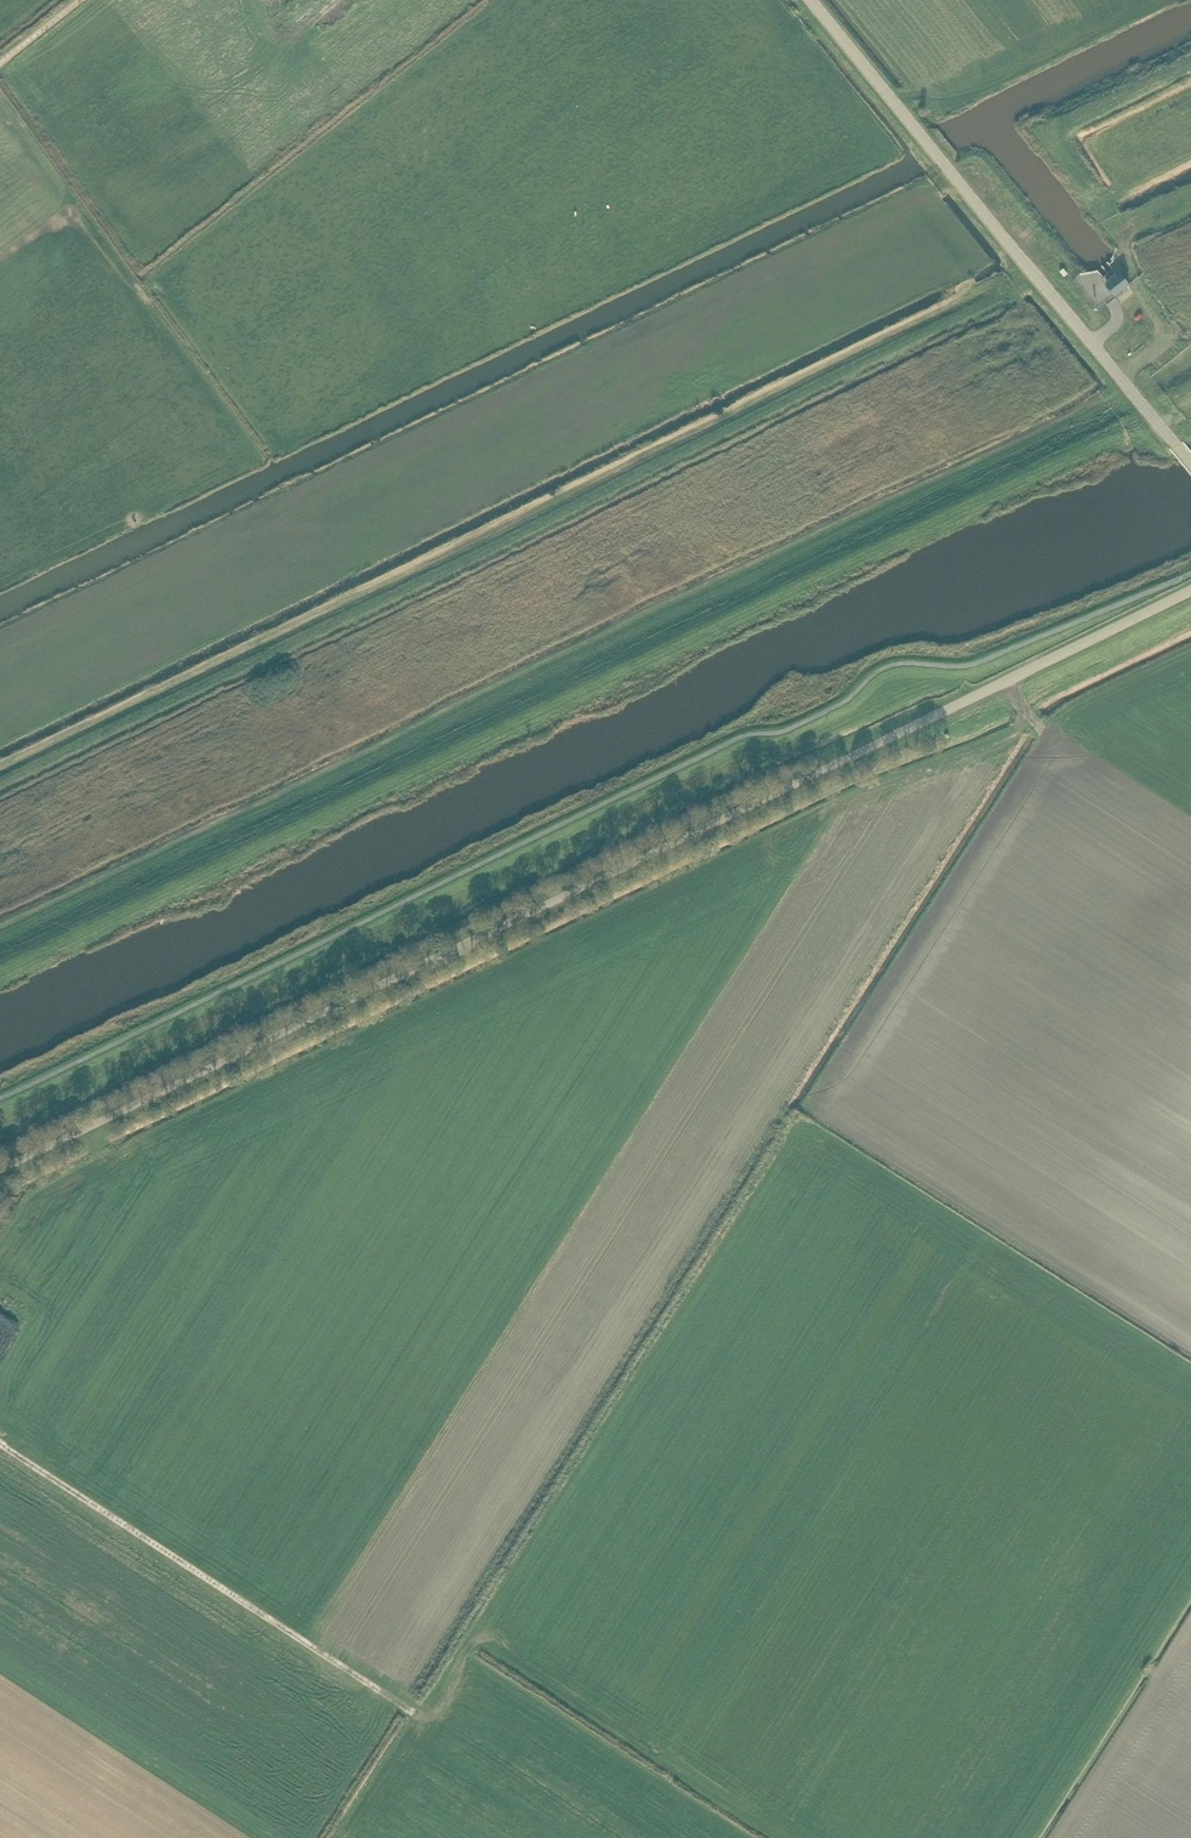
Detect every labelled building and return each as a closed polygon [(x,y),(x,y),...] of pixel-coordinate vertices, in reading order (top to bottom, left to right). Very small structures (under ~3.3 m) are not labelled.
[(1130,286),(1121,275),(1106,287),(1115,298),(1130,286)]
